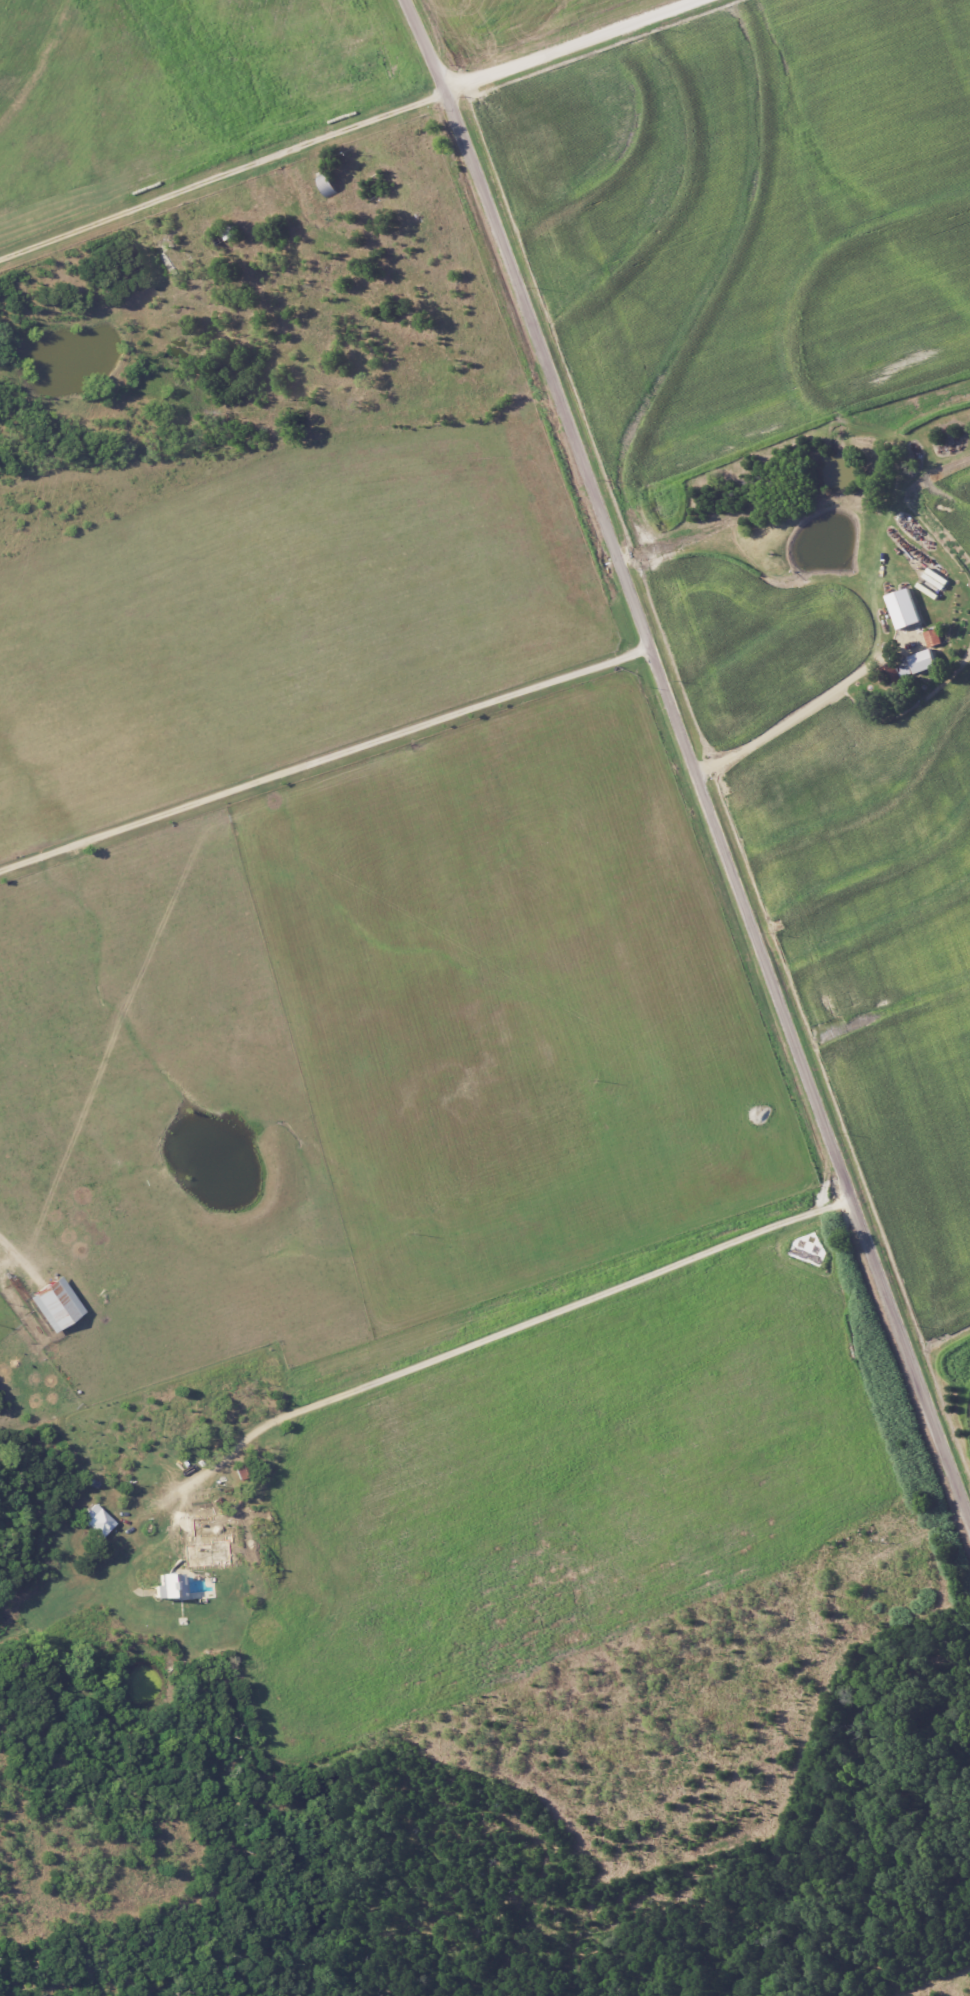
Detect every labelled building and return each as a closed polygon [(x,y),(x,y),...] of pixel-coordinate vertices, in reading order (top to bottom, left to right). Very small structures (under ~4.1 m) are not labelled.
[(886,596),(898,630),(922,621),(909,587),(886,596)] [(924,632),(929,646),(942,642),(937,628),(924,632)] [(938,665),(932,648),(909,656),(916,674),(938,665)] [(28,1296),(50,1333),(83,1314),(62,1277),(28,1296)] [(101,1539),(115,1523),(94,1504),(80,1519),(101,1539)] [(156,1574),(157,1585),(153,1585),(153,1598),(181,1597),(180,1573),(156,1574)]
